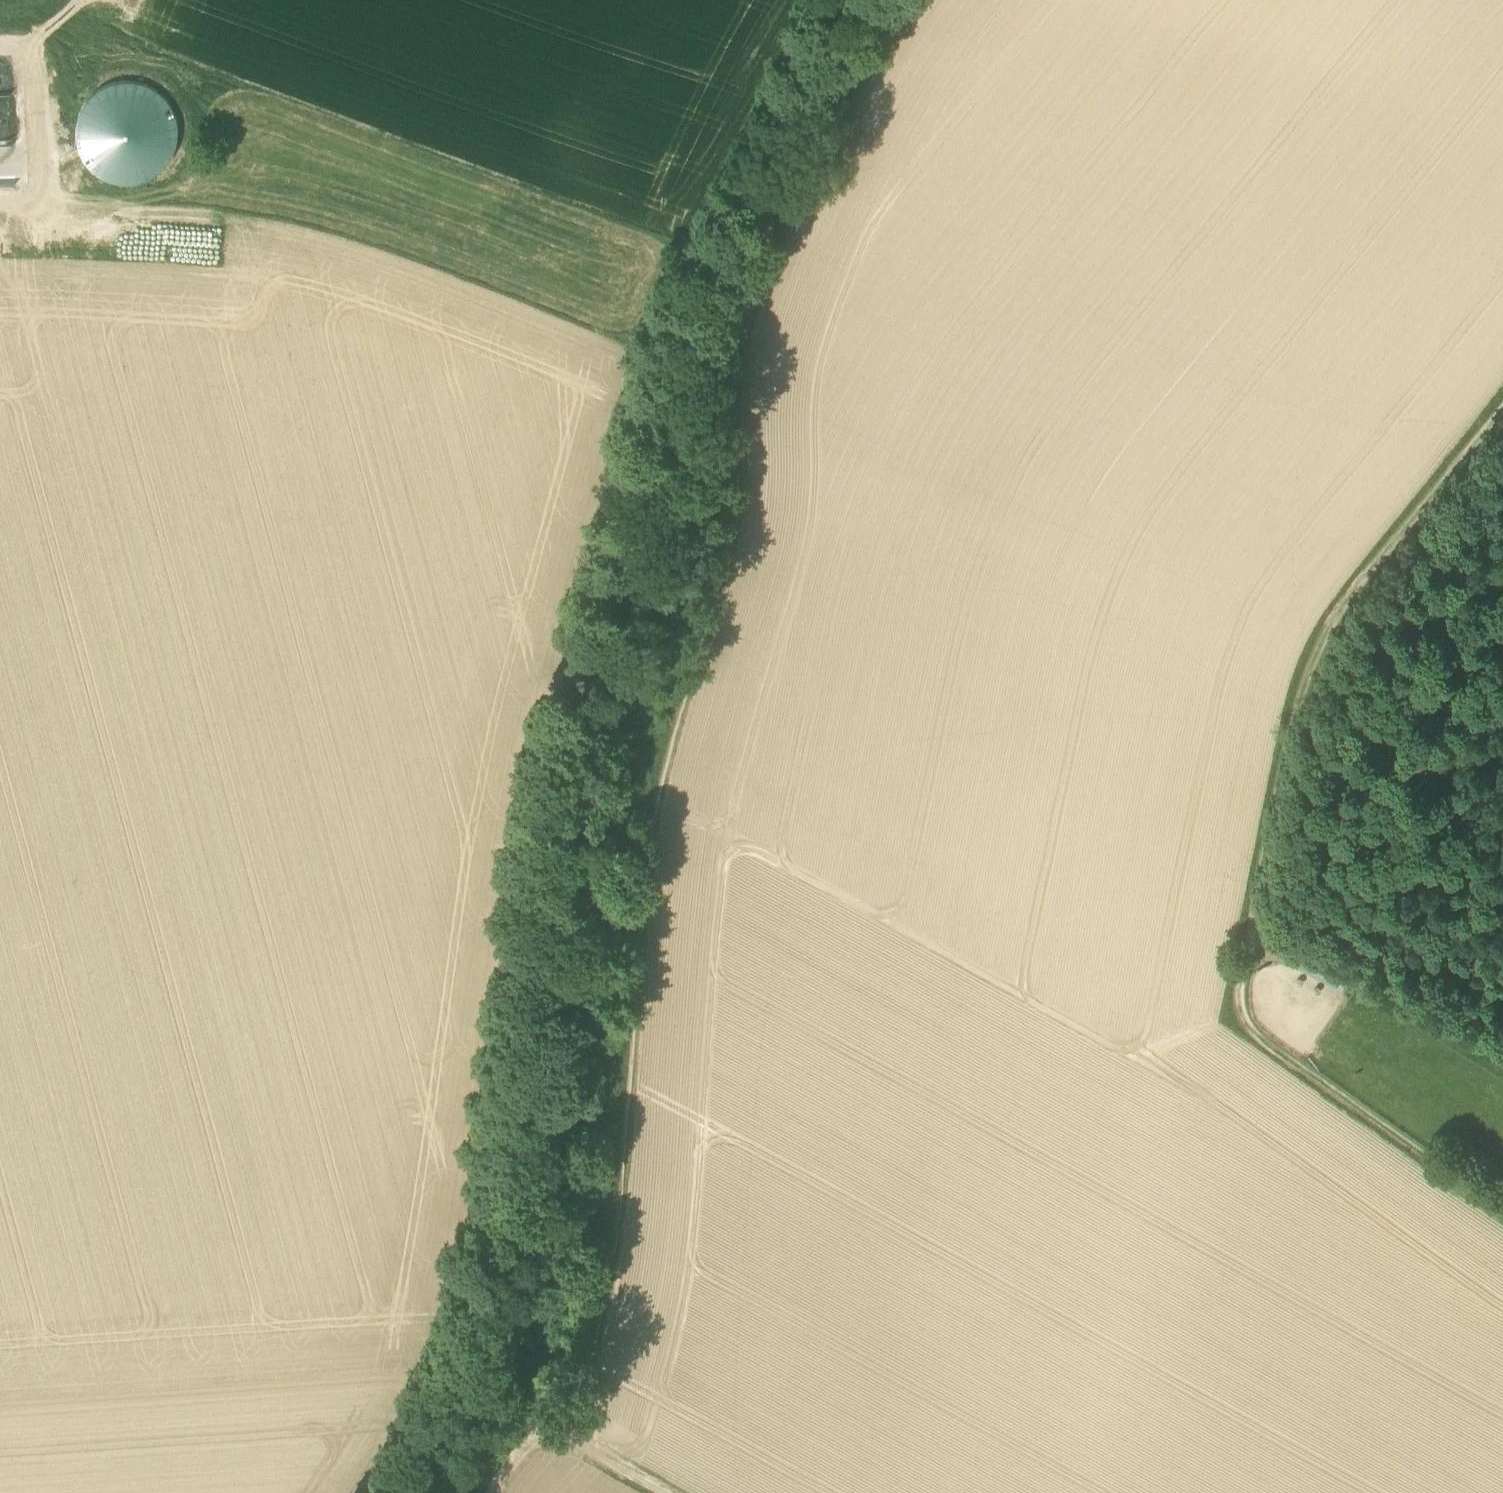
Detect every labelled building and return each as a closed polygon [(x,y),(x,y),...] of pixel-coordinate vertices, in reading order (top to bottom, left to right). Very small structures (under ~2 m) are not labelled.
[(85,158),(98,170),(113,178),(129,180),(145,177),(159,169),(170,157),(176,142),(178,127),(175,111),(167,97),(155,86),(140,80),(123,79),(106,83),(91,93),(81,107),(77,124),(78,142),(85,158)]
